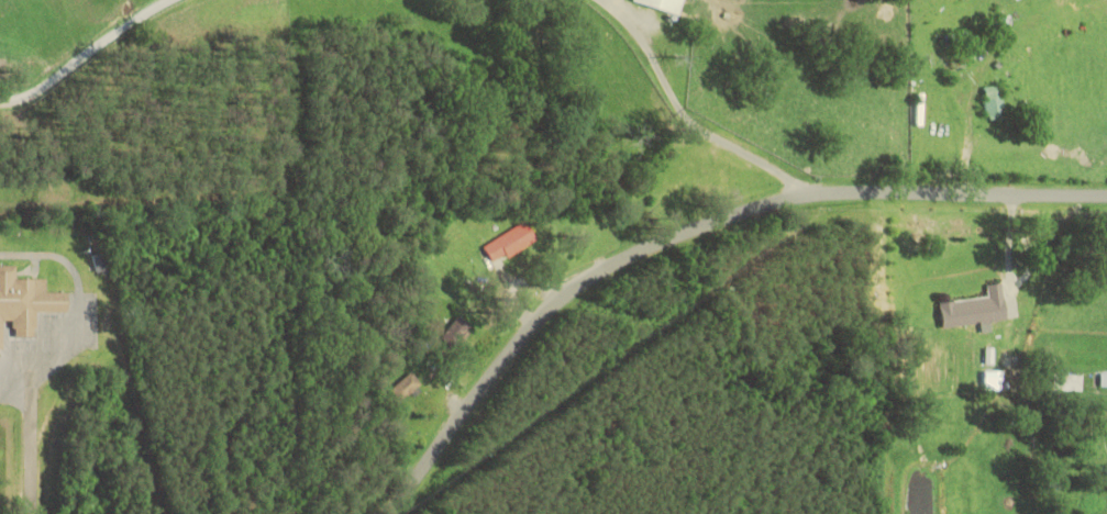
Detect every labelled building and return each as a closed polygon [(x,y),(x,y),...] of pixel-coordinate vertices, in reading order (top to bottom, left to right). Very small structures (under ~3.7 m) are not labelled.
[(632,6),(679,19),(683,0),(633,0),(632,6)] [(983,89),(984,122),(1001,122),(1000,89),(983,89)] [(482,249),(492,268),(535,244),(524,225),(482,249)] [(109,271),(105,258),(93,261),(97,275),(109,271)] [(0,357),(0,325),(12,325),(12,340),(34,340),(34,316),(66,316),(66,296),(44,296),(44,282),(12,282),(12,269),(0,269),(0,357)] [(1004,325),(1001,287),(984,288),(985,302),(936,305),(938,330),(1004,325)] [(467,327),(451,319),(437,348),(453,356),(467,327)] [(400,405),(418,385),(406,374),(388,394),(400,405)] [(1098,376),(1098,390),(1106,390),(1106,376),(1098,376)]
